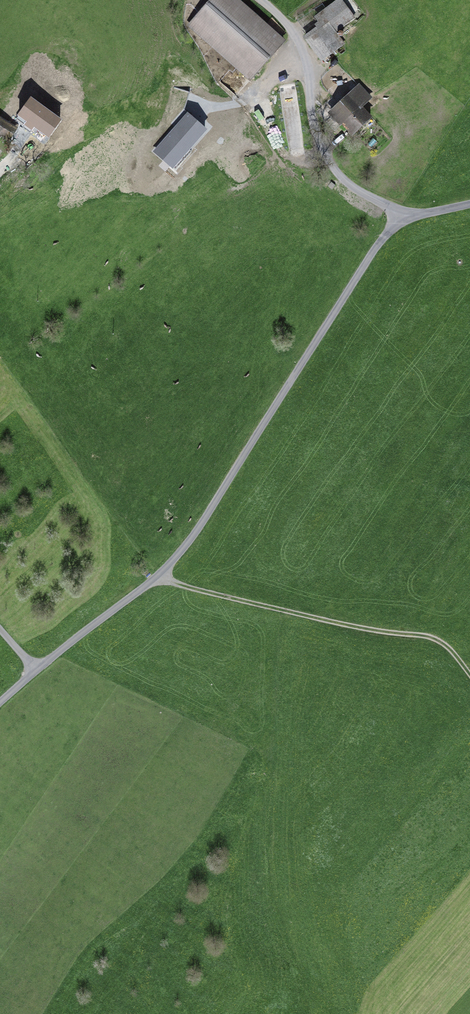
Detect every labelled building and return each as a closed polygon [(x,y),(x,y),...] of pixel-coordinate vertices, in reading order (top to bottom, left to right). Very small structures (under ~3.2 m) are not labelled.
[(189,25),(250,78),(283,40),(237,0),(211,0),(189,25)] [(305,35),(323,59),(343,44),(334,32),(354,17),(341,0),(338,0),(317,16),(322,23),(305,35)] [(358,87),(333,111),(353,131),(369,116),(359,106),(368,97),(358,87)] [(31,99),(18,118),(43,136),(56,117),(31,99)] [(206,129),(188,113),(154,151),(173,167),(206,129)]
